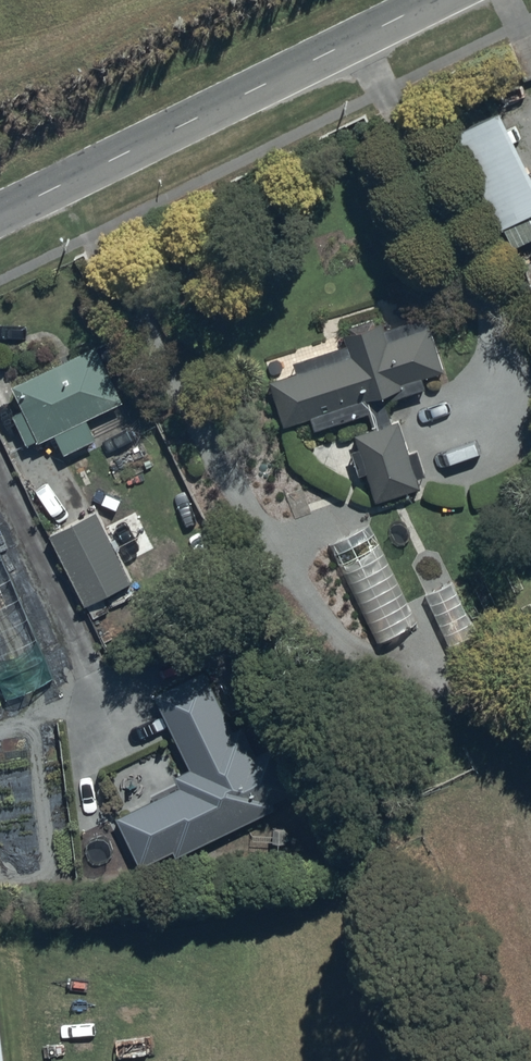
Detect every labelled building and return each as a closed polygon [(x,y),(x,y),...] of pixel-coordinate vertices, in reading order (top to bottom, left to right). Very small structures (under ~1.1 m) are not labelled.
[(501,230),(530,215),(530,171),(501,111),(454,134),(501,230)] [(349,333),(265,360),(286,428),(311,420),(315,433),(367,416),(372,431),(353,437),(358,451),(352,453),(359,475),(367,472),(376,502),(422,487),(419,479),(425,477),(416,450),(408,453),(398,420),(394,422),(388,402),(428,389),(425,378),(444,372),(425,315),(384,328),(382,322),(376,324),(374,319),(347,327),(349,333)] [(95,347),(11,387),(23,412),(16,415),(30,447),(55,436),(63,454),(94,439),(86,421),(122,404),(95,347)] [(95,510),(49,535),(84,606),(108,594),(115,608),(135,598),(129,585),(131,584),(95,510)] [(367,524),(328,544),(377,645),(417,625),(367,524)] [(6,701),(54,680),(0,554),(0,687),(6,701)] [(452,582),(424,595),(454,658),(482,645),(452,582)] [(202,671),(152,696),(190,771),(174,779),(166,763),(141,775),(153,799),(115,819),(140,867),(171,851),(175,858),(276,807),(274,802),(295,791),(272,747),(255,755),(241,728),(233,733),(202,671)]
